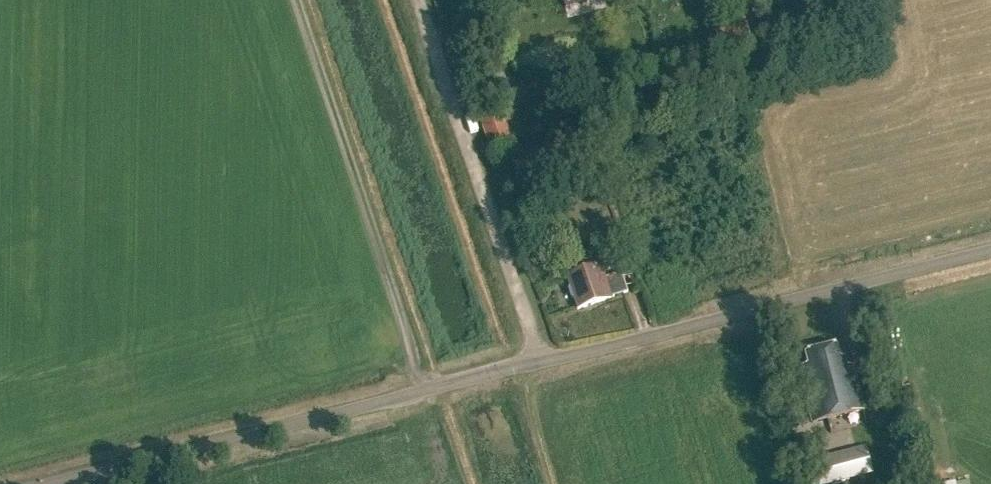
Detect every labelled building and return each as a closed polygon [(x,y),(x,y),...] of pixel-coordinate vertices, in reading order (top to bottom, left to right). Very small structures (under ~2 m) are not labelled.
[(578,64),(584,73),(594,65),(588,57),(578,64)] [(481,119),(491,146),(512,138),(503,112),(481,119)] [(565,278),(576,311),(609,300),(625,294),(619,274),(602,280),(598,267),(565,278)] [(642,299),(633,300),(637,319),(646,317),(642,299)] [(791,370),(805,426),(864,411),(853,369),(838,373),(835,361),(831,362),(828,348),(797,356),(800,367),(791,370)] [(827,483),(833,483),(871,474),(865,449),(821,461),(827,483)]
